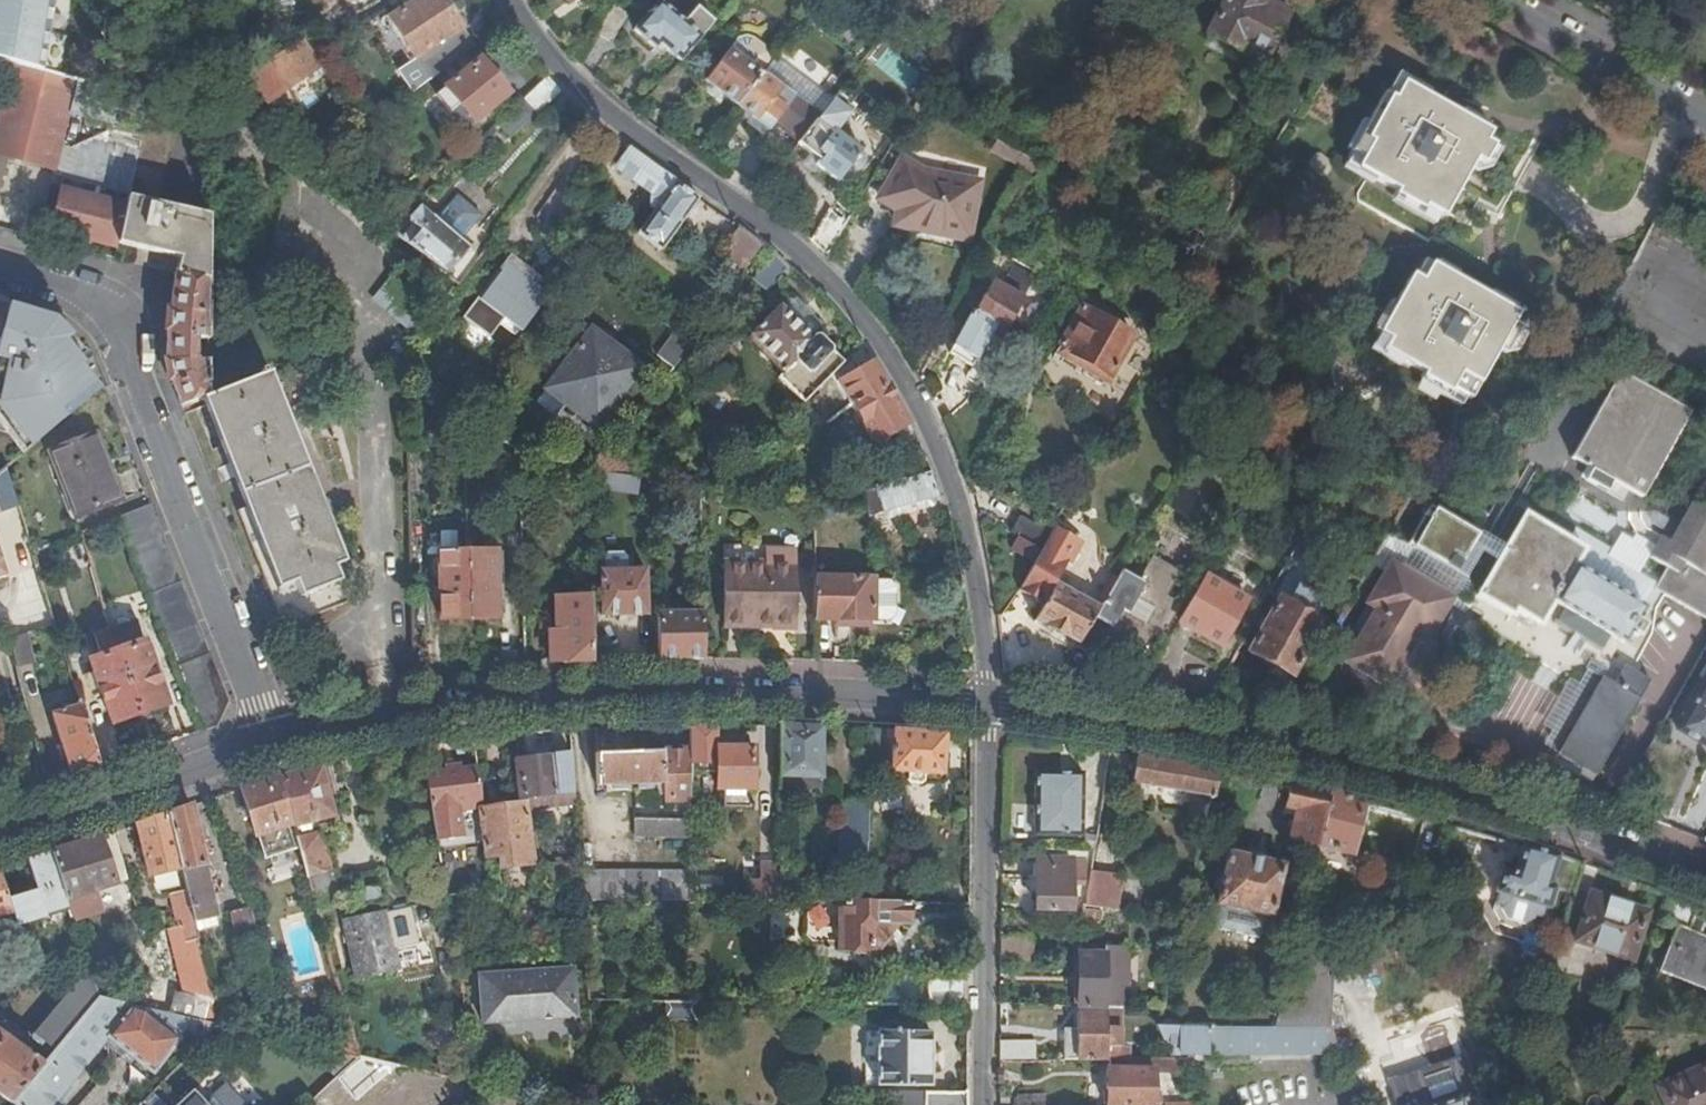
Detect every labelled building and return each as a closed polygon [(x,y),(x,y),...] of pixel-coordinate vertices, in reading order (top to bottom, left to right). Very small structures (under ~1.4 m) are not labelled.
[(107,66),(107,44),(108,0),(0,0),(0,61),(9,63),(78,79),(105,86),(107,66)] [(475,45),(443,0),(414,0),(389,17),(431,78),(475,45)] [(704,26),(686,12),(681,19),(658,0),(653,0),(630,27),(653,45),(657,40),(679,57),(704,26)] [(1261,65),(1288,16),(1260,0),(1226,0),(1207,35),(1261,65)] [(613,4),(597,33),(609,40),(625,11),(613,4)] [(736,103),(761,72),(744,58),(753,45),(740,34),(705,77),(736,103)] [(892,43),(878,69),(908,86),(923,60),(892,43)] [(300,44),(245,76),(266,106),(318,68),(300,44)] [(478,58),(441,87),(455,106),(470,124),(506,93),(478,58)] [(5,158),(54,172),(78,79),(9,63),(0,98),(0,180),(5,158)] [(778,85),(761,72),(736,103),(766,128),(774,118),(797,89),(783,78),(778,85)] [(535,113),(558,91),(545,76),(521,99),(535,113)] [(1423,208),(1443,220),(1476,162),(1486,167),(1498,145),(1488,139),(1493,131),(1404,83),(1395,100),(1385,94),(1351,153),(1361,160),(1355,169),(1396,193),(1394,197),(1420,212),(1423,208)] [(455,106),(441,87),(432,95),(447,113),(455,106)] [(801,140),(824,109),(797,89),(774,118),(801,140)] [(105,146),(137,154),(148,98),(118,91),(105,146)] [(513,133),(535,113),(521,99),(500,119),(513,133)] [(849,113),(831,100),(824,109),(801,140),(797,144),(817,158),(812,164),(837,182),(859,154),(833,133),(849,113)] [(455,106),(447,113),(461,131),(470,124),(455,106)] [(1686,162),(1696,148),(1687,143),(1679,157),(1686,162)] [(660,250),(699,198),(630,150),(616,170),(659,203),(637,234),(660,250)] [(967,241),(977,195),(954,189),(956,178),(947,176),(920,170),(905,161),(882,202),(898,211),(896,221),(897,224),(967,241)] [(954,189),(977,195),(980,183),(956,178),(954,189)] [(212,181),(212,284),(252,284),(252,182),(212,181)] [(399,240),(444,276),(468,248),(458,240),(480,214),(454,192),(433,219),(428,215),(427,217),(416,207),(405,221),(411,226),(399,240)] [(111,244),(117,246),(127,199),(122,198),(120,208),(61,194),(51,232),(110,247),(111,244)] [(176,259),(173,276),(175,276),(205,283),(207,219),(127,199),(117,246),(176,259)] [(831,209),(812,240),(828,256),(847,223),(831,209)] [(743,270),(761,245),(739,228),(720,251),(743,270)] [(768,290),(788,267),(773,254),(753,277),(768,290)] [(1012,265),(1001,282),(1022,295),(1033,278),(1012,265)] [(551,296),(511,267),(485,302),(509,320),(525,332),(551,296)] [(1452,394),(1469,403),(1503,345),(1511,350),(1523,329),(1515,324),(1519,316),(1430,267),(1422,282),(1411,276),(1377,336),(1389,343),(1382,354),(1422,378),(1421,380),(1450,397),(1452,394)] [(205,283),(175,276),(166,328),(165,370),(180,408),(201,400),(205,399),(207,364),(194,363),(195,341),(208,342),(209,284),(205,283)] [(997,287),(989,301),(987,299),(973,320),(976,323),(955,355),(975,368),(996,334),(1004,339),(1017,316),(1014,314),(1022,301),(997,287)] [(493,341),(509,320),(485,302),(481,299),(465,320),(493,341)] [(7,307),(0,339),(0,398),(29,438),(88,384),(80,371),(82,369),(53,329),(33,323),(35,315),(7,307)] [(803,404),(843,365),(812,335),(809,339),(776,309),(750,338),(785,372),(777,380),(803,404)] [(1084,372),(1104,383),(1132,337),(1083,309),(1059,348),(1088,365),(1084,372)] [(694,344),(666,324),(648,347),(674,368),(694,344)] [(566,405),(596,428),(642,368),(599,338),(584,340),(540,399),(559,413),(566,405)] [(842,381),(854,405),(889,386),(875,365),(842,381)] [(258,380),(205,399),(201,400),(244,510),(235,513),(281,628),(346,604),(333,569),(341,565),(264,373),(257,376),(258,380)] [(1571,461),(1641,501),(1691,415),(1619,375),(1571,461)] [(875,445),(911,428),(889,386),(854,405),(875,445)] [(48,457),(74,524),(120,506),(93,440),(48,457)] [(901,483),(930,475),(922,453),(893,467),(901,483)] [(597,456),(584,470),(598,473),(615,475),(619,476),(597,456)] [(598,473),(584,470),(584,481),(598,483),(598,473)] [(5,471),(0,475),(0,500),(13,497),(5,471)] [(615,475),(598,473),(598,483),(615,486),(615,475)] [(868,520),(939,499),(930,475),(901,483),(861,495),(868,520)] [(1486,519),(1423,483),(1403,516),(1466,552),(1486,519)] [(1693,502),(1669,541),(1661,536),(1648,557),(1665,567),(1658,578),(1667,584),(1680,562),(1705,577),(1705,510),(1693,502)] [(1640,642),(1654,618),(1568,567),(1578,551),(1561,541),(1571,528),(1544,512),(1537,525),(1521,515),(1473,596),(1507,617),(1511,611),(1534,626),(1548,603),(1560,611),(1553,623),(1600,650),(1608,638),(1628,650),(1634,638),(1640,642)] [(1011,533),(1039,550),(1048,535),(1020,518),(1011,533)] [(1083,543),(1055,527),(1018,591),(1043,605),(1057,584),(1068,564),(1070,565),(1083,543)] [(1654,618),(1666,599),(1661,595),(1663,592),(1603,557),(1607,550),(1571,528),(1561,541),(1578,551),(1568,567),(1654,618)] [(1038,552),(1017,540),(1011,551),(1031,563),(1038,552)] [(721,630),(743,631),(744,622),(773,622),(774,631),(793,631),(794,555),(767,555),(767,547),(724,546),(721,630)] [(464,553),(466,618),(495,618),(493,552),(464,553)] [(438,619),(466,618),(464,553),(436,553),(438,619)] [(1135,580),(1121,571),(1098,609),(1076,647),(1096,658),(1103,646),(1117,654),(1126,639),(1141,649),(1153,629),(1161,634),(1179,604),(1163,594),(1177,572),(1149,555),(1135,580)] [(1680,562),(1667,584),(1663,592),(1661,595),(1666,599),(1705,621),(1705,577),(1680,562)] [(1451,600),(1389,563),(1364,606),(1370,610),(1339,663),(1384,691),(1416,638),(1426,644),(1451,600)] [(598,575),(599,617),(644,616),(643,573),(598,575)] [(1203,578),(1177,624),(1216,647),(1243,601),(1203,578)] [(814,581),(814,621),(845,621),(845,626),(865,627),(866,621),(870,621),(871,614),(876,613),(877,598),(870,593),(871,582),(814,581)] [(1033,621),(1076,647),(1098,609),(1057,584),(1043,605),(1033,621)] [(1268,665),(1308,596),(1296,590),(1286,607),(1278,602),(1248,653),(1268,665)] [(1320,602),(1308,596),(1268,665),(1288,677),(1320,624),(1310,618),(1320,602)] [(548,664),(591,663),(588,599),(554,601),(555,636),(548,636),(548,664)] [(658,661),(702,661),(701,614),(657,614),(658,661)] [(117,652),(142,644),(134,619),(109,627),(115,647),(117,652)] [(744,622),(743,631),(774,631),(773,622),(744,622)] [(99,658),(117,652),(115,647),(109,627),(90,634),(99,658)] [(33,664),(25,636),(9,641),(16,670),(33,664)] [(117,652),(139,717),(164,708),(142,644),(117,652)] [(112,726),(139,717),(117,652),(99,658),(90,661),(112,726)] [(1592,776),(1648,681),(1623,666),(1613,685),(1599,678),(1555,755),(1592,776)] [(1705,745),(1705,678),(1675,731),(1704,747),(1705,745)] [(53,716),(71,779),(99,770),(80,708),(53,716)] [(716,747),(716,726),(689,727),(689,752),(690,763),(717,763),(716,787),(748,787),(750,749),(716,747)] [(819,789),(821,728),(779,726),(778,788),(819,789)] [(882,772),(884,731),(868,730),(868,771),(882,772)] [(940,775),(943,736),(892,732),(888,774),(940,775)] [(690,801),(690,763),(689,752),(597,754),(596,787),(664,786),(665,801),(690,801)] [(576,806),(572,757),(519,763),(524,805),(525,813),(576,806)] [(1217,772),(1135,758),(1130,783),(1212,797),(1217,772)] [(333,816),(319,766),(280,777),(294,827),(297,827),(333,816)] [(482,810),(477,771),(458,774),(457,769),(442,771),(442,776),(425,779),(438,848),(463,844),(461,815),(482,813),(482,810)] [(1034,775),(1034,838),(1082,839),(1081,775),(1034,775)] [(294,827),(280,777),(240,789),(254,837),(258,836),(265,859),(293,851),(287,827),(294,827)] [(1328,796),(1289,787),(1284,808),(1295,811),(1286,841),(1315,848),(1328,796)] [(1328,796),(1315,848),(1348,856),(1361,803),(1328,796)] [(852,847),(866,846),(866,804),(853,804),(842,810),(842,838),(852,847)] [(482,810),(482,813),(488,860),(503,857),(504,865),(532,862),(525,813),(524,805),(482,810)] [(206,865),(190,806),(167,814),(181,870),(186,890),(193,922),(216,917),(202,867),(206,865)] [(181,870),(167,814),(135,825),(148,877),(181,870)] [(639,838),(690,838),(690,822),(640,822),(639,838)] [(130,882),(115,832),(52,854),(68,901),(130,882)] [(298,841),(318,908),(340,902),(322,835),(298,841)] [(1083,846),(1092,848),(1094,838),(1086,836),(1083,846)] [(1575,865),(1508,843),(1491,893),(1495,894),(1492,904),(1498,907),(1497,910),(1501,921),(1519,927),(1530,922),(1531,918),(1538,920),(1541,911),(1544,912),(1552,892),(1564,896),(1575,865)] [(68,901),(52,854),(28,862),(36,890),(8,898),(12,913),(16,925),(41,917),(44,930),(68,923),(65,911),(70,909),(68,901)] [(1280,868),(1229,856),(1217,906),(1268,918),(1280,868)] [(1061,925),(1061,922),(1061,911),(1070,911),(1071,887),(1072,863),(1038,862),(1037,925),(1057,925),(1061,925)] [(1072,863),(1071,887),(1087,887),(1088,878),(1090,864),(1072,863)] [(548,885),(581,882),(580,873),(579,864),(546,866),(548,885)] [(747,886),(747,904),(778,904),(778,865),(759,865),(759,886),(747,886)] [(581,882),(582,905),(691,904),(691,872),(580,873),(581,882)] [(0,874),(0,916),(12,913),(8,898),(0,874)] [(357,879),(365,908),(385,903),(377,874),(357,879)] [(1083,906),(1114,909),(1118,887),(1106,886),(1107,881),(1088,878),(1087,887),(1083,906)] [(178,926),(193,922),(186,890),(170,894),(178,926)] [(1646,915),(1589,897),(1573,947),(1629,965),(1646,915)] [(1690,907),(1671,900),(1664,919),(1683,927),(1690,907)] [(906,927),(907,907),(864,905),(840,905),(839,949),(871,949),(870,945),(877,944),(879,947),(887,939),(883,936),(884,931),(888,927),(906,927)] [(1078,939),(1083,906),(1075,905),(1072,922),(1061,922),(1061,925),(1057,925),(1055,939),(1078,939)] [(239,948),(261,942),(259,935),(251,909),(231,914),(239,948)] [(396,970),(381,914),(344,923),(359,980),(396,970)] [(1692,920),(1686,933),(1680,931),(1673,948),(1670,947),(1657,974),(1705,995),(1705,941),(1698,938),(1704,924),(1692,920)] [(212,995),(193,922),(178,926),(183,950),(191,948),(202,997),(212,995)] [(1078,947),(1077,1006),(1105,1006),(1126,1006),(1127,947),(1078,947)] [(1292,1011),(1328,1011),(1330,976),(1326,976),(1326,953),(1290,951),(1284,978),(1299,982),(1292,1011)] [(480,977),(482,1022),(576,1017),(574,971),(480,977)] [(51,1057),(101,1000),(93,977),(35,1045),(51,1057)] [(1284,978),(1271,1029),(1327,1030),(1328,1011),(1292,1011),(1299,982),(1284,978)] [(926,1006),(960,1007),(960,982),(926,981),(926,1006)] [(175,1013),(208,1021),(211,1004),(179,997),(175,1013)] [(11,1104),(53,1104),(108,1040),(152,1077),(180,1044),(194,1055),(220,1028),(101,1000),(51,1057),(42,1069),(11,1104)] [(1105,1006),(1077,1006),(1077,1014),(1106,1015),(1105,1006)] [(1063,1063),(1109,1063),(1113,1063),(1113,1035),(1105,1035),(1106,1015),(1077,1014),(1076,1035),(1063,1035),(1063,1063)] [(1159,1027),(1169,1055),(1337,1057),(1327,1030),(1271,1029),(1159,1027)] [(877,1032),(875,1087),(928,1087),(928,1033),(877,1032)] [(10,1104),(11,1104),(42,1069),(0,1035),(0,1098),(10,1104)] [(1393,1104),(1459,1104),(1458,1103),(1478,1096),(1459,1040),(1440,1046),(1418,1054),(1424,1071),(1413,1074),(1418,1092),(1392,1101),(1393,1104)] [(998,1043),(999,1062),(1032,1062),(1033,1046),(1033,1044),(998,1043)] [(1177,1076),(1172,1064),(1113,1063),(1109,1063),(1108,1072),(1105,1074),(1104,1094),(1101,1097),(1102,1104),(1153,1104),(1153,1077),(1177,1076)] [(1661,1088),(1668,1104),(1705,1104),(1705,1069),(1661,1088)] [(182,1104),(204,1104),(194,1094),(182,1104)] [(924,1095),(890,1094),(890,1104),(924,1104),(924,1095)] [(966,1095),(924,1095),(924,1104),(965,1104),(966,1095)]
